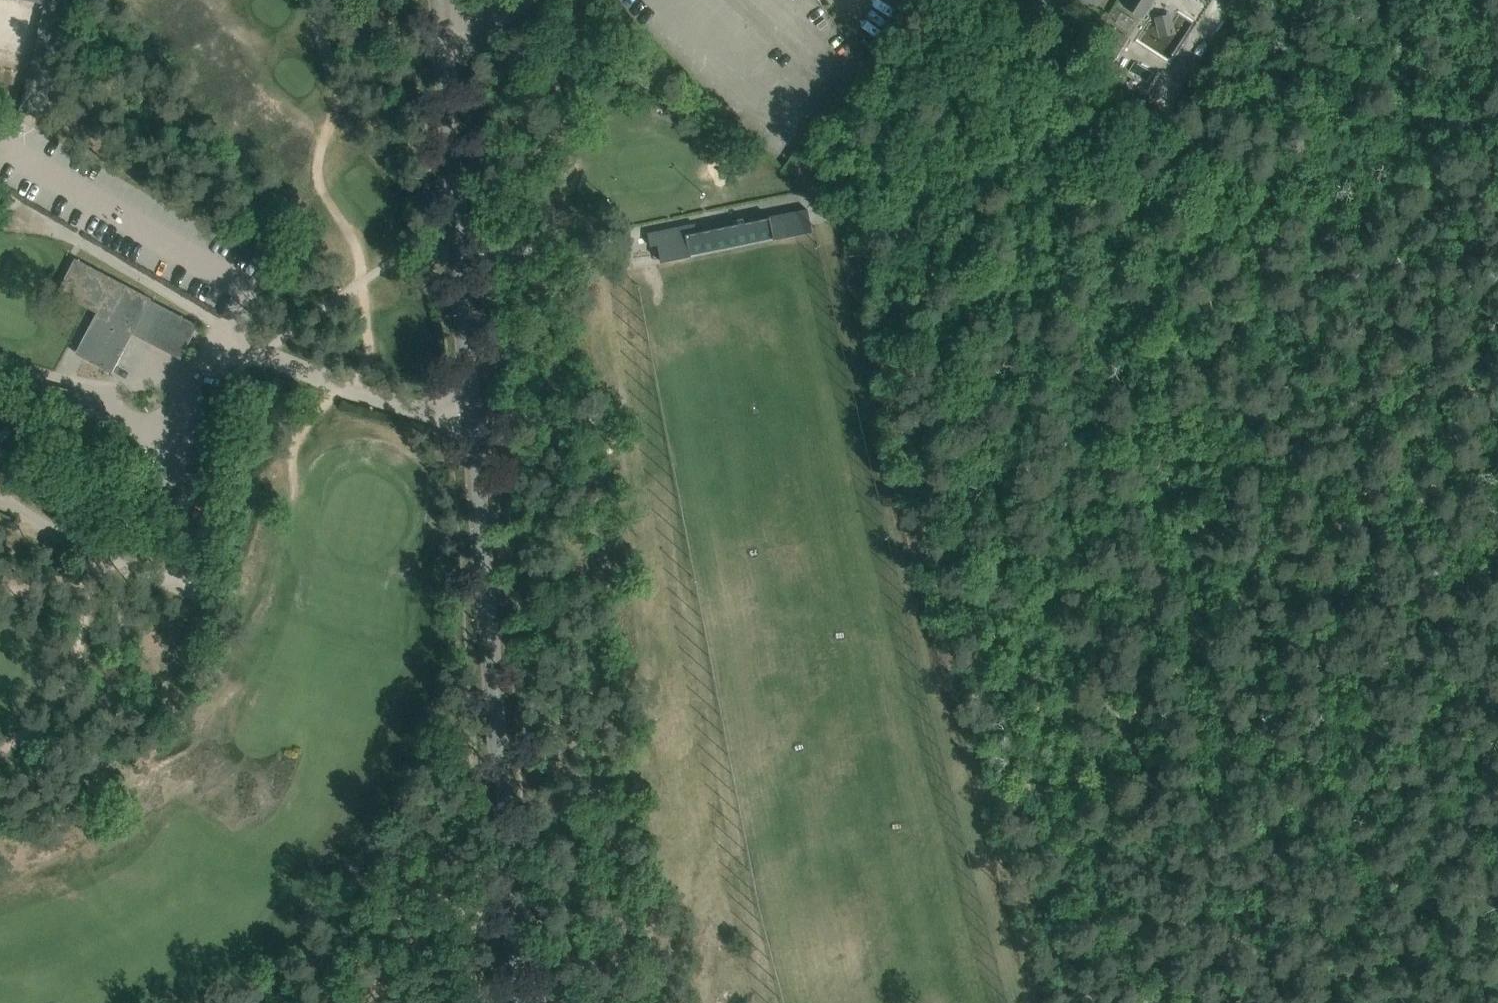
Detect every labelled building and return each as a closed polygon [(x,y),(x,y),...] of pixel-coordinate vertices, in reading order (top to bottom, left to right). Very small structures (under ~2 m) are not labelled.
[(43,115),(71,0),(30,0),(45,4),(20,109),(43,115)] [(1124,4),(1142,16),(1152,0),(1126,0),(1124,4)] [(807,210),(784,214),(789,235),(811,231),(807,210)] [(772,221),(687,236),(691,255),(775,240),(772,221)] [(687,234),(703,230),(701,223),(648,233),(651,245),(658,243),(662,261),(691,255),(687,236),(687,234)] [(181,358),(198,325),(151,300),(151,298),(75,258),(62,284),(109,309),(84,357),(112,373),(133,333),(181,358)] [(271,386),(280,390),(284,380),(275,376),(271,386)] [(11,454),(0,447),(0,472),(11,454)] [(34,467),(34,479),(46,478),(46,466),(34,467)]
